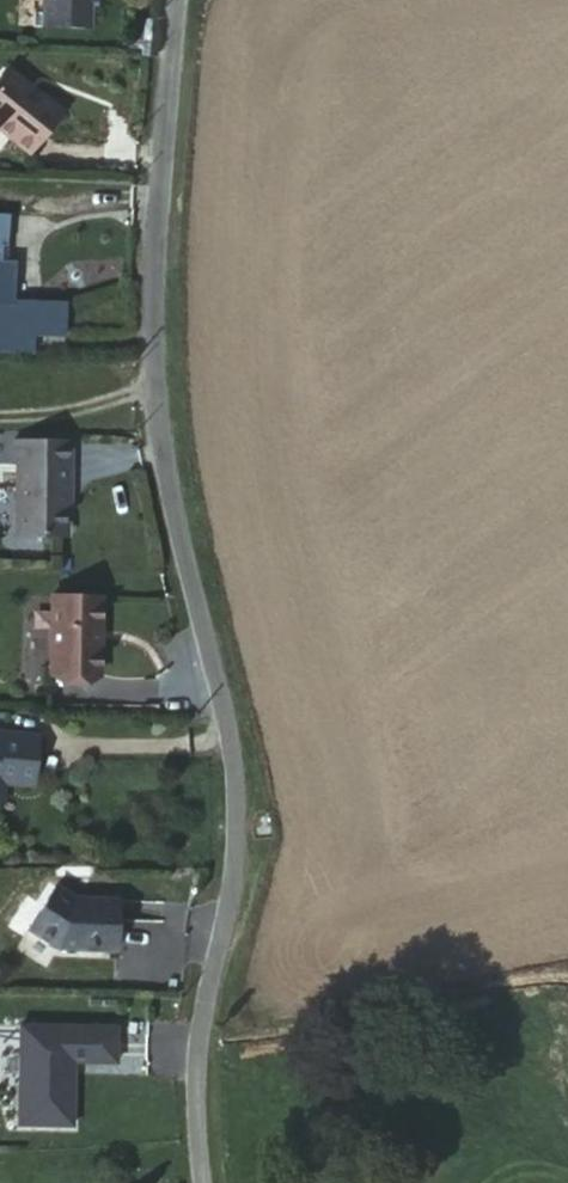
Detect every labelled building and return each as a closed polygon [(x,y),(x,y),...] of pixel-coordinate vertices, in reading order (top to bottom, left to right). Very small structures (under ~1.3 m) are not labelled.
[(40,33),(40,0),(29,0),(30,33),(40,33)] [(40,33),(89,35),(88,0),(40,0),(40,33)] [(0,77),(0,132),(29,154),(58,117),(23,89),(25,86),(5,70),(0,77)] [(15,312),(15,298),(15,263),(2,263),(2,218),(0,218),(0,311),(15,312)] [(62,298),(15,298),(15,312),(0,311),(0,347),(30,350),(31,331),(62,332),(62,298)] [(14,434),(14,444),(62,443),(61,435),(14,434)] [(9,468),(15,467),(15,541),(66,542),(65,492),(74,491),(73,443),(62,443),(14,444),(8,444),(9,468)] [(98,683),(101,602),(50,602),(48,681),(98,683)] [(39,732),(0,729),(0,800),(3,800),(5,782),(33,784),(39,732)] [(76,902),(57,887),(29,928),(58,951),(116,953),(118,902),(76,902)] [(99,1048),(3,1044),(0,1108),(0,1147),(52,1149),(55,1082),(97,1084),(99,1048)] [(288,1054),(280,1056),(282,1073),(291,1071),(288,1054)]
